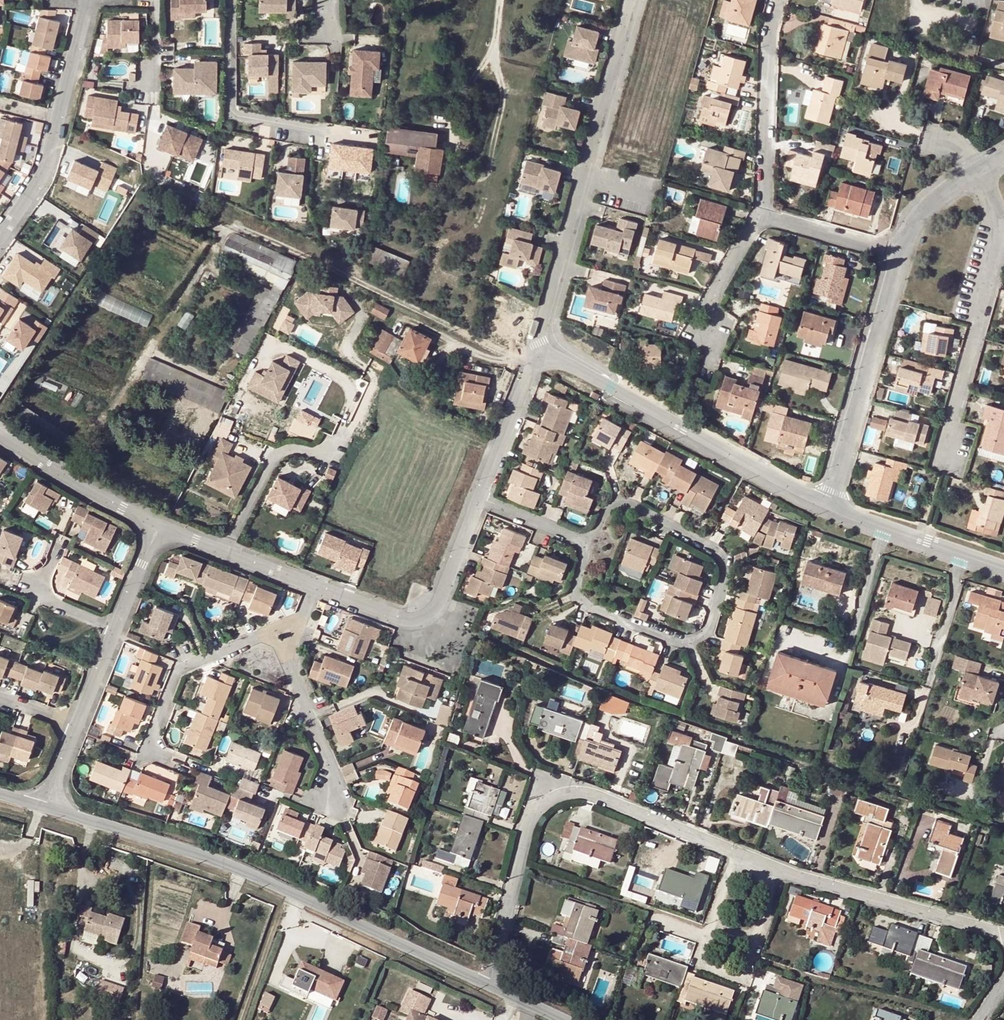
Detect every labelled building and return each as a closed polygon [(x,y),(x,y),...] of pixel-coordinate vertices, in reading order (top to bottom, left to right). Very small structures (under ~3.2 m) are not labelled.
[(171,23),(181,22),(181,14),(206,14),(207,0),(171,0),(171,23)] [(258,11),(270,11),(285,11),(285,18),(286,18),(295,18),(296,12),(296,0),(259,0),(258,11)] [(749,26),(756,0),(732,0),(730,10),(727,20),(749,26)] [(831,3),(860,12),(863,0),(832,0),(831,3)] [(998,0),(989,37),(1003,41),(1003,1),(998,0)] [(36,31),(56,36),(59,22),(54,20),(57,10),(42,7),(41,10),(36,31)] [(32,19),(32,8),(10,8),(10,19),(32,19)] [(719,18),(727,20),(730,10),(722,8),(719,18)] [(285,11),(270,11),(270,20),(285,20),(286,18),(285,18),(285,11)] [(843,21),(828,17),(826,25),(840,29),(843,21)] [(843,21),(840,29),(826,25),(824,24),(816,52),(840,59),(848,31),(853,32),(856,25),(843,21)] [(108,23),(108,37),(104,37),(99,55),(108,55),(108,49),(125,48),(126,43),(139,43),(139,23),(108,23)] [(598,31),(577,25),(572,42),(567,41),(564,55),(594,63),(597,51),(593,50),(594,47),(598,31)] [(36,31),(31,52),(45,56),(47,49),(52,50),(56,36),(36,31)] [(268,55),(260,55),(261,52),(261,44),(244,44),(244,56),(248,56),(248,75),(267,75),(267,65),(277,65),(277,55),(268,55)] [(871,85),(872,80),(884,84),(884,82),(886,77),(890,78),(902,82),(906,65),(890,61),(889,63),(884,62),(888,49),(871,44),(860,82),(871,85)] [(353,66),(352,74),(351,95),(371,96),(373,68),(378,68),(379,51),(354,50),(353,66)] [(31,52),(25,74),(39,77),(42,70),(47,71),(51,57),(45,56),(31,52)] [(737,89),(739,82),(741,76),(745,62),(725,56),(722,68),(718,81),(717,84),(708,81),(706,88),(721,92),(725,94),(727,87),(737,89)] [(197,69),(175,70),(174,93),(196,93),(195,85),(217,85),(217,62),(203,62),(204,65),(197,65),(197,69)] [(292,62),(292,92),(325,93),(325,63),(292,62)] [(276,75),(277,65),(267,65),(267,75),(267,94),(276,94),(276,75)] [(710,79),(718,81),(722,68),(714,66),(710,79)] [(940,68),(939,71),(931,69),(924,96),(937,99),(939,92),(940,90),(965,96),(970,77),(940,68)] [(37,84),(39,77),(25,74),(20,95),(40,100),(43,86),(37,84)] [(692,76),(690,84),(698,86),(700,78),(692,76)] [(985,81),(981,91),(980,94),(985,95),(988,86),(1001,90),(998,99),(996,106),(1003,108),(1003,82),(986,76),(985,81)] [(806,119),(828,125),(836,96),(838,96),(842,81),(826,77),(822,92),(813,90),(809,106),(806,119)] [(882,88),(884,84),(872,80),(871,85),(882,88)] [(217,85),(195,85),(196,93),(217,93),(217,85)] [(1001,90),(988,86),(985,95),(998,99),(1001,90)] [(939,92),(950,96),(964,99),(965,96),(940,90),(939,92)] [(556,129),(558,125),(576,129),(580,111),(562,106),(564,96),(547,91),(543,105),(547,106),(542,125),(556,129)] [(712,115),(717,117),(715,123),(725,126),(731,105),(738,106),(740,98),(725,94),(721,92),(719,100),(704,96),(701,107),(703,107),(700,115),(711,118),(712,115)] [(962,106),(964,99),(950,96),(948,102),(962,106)] [(118,101),(89,98),(87,119),(97,120),(97,123),(118,126),(117,131),(138,134),(140,115),(123,113),(117,112),(118,101)] [(747,130),(750,112),(744,111),(741,129),(747,130)] [(699,119),(715,123),(717,117),(712,115),(711,118),(700,115),(699,119)] [(19,136),(22,124),(7,120),(2,138),(25,144),(27,138),(19,136)] [(117,131),(118,126),(97,123),(97,129),(117,131)] [(202,138),(167,124),(157,146),(193,160),(202,138)] [(388,127),(387,130),(384,150),(417,154),(414,169),(438,173),(439,173),(443,149),(435,148),(435,145),(436,139),(437,134),(388,127)] [(863,140),(855,138),(856,136),(847,133),(840,157),(856,161),(854,168),(871,173),(876,154),(879,155),(882,146),(870,142),(869,145),(862,143),(863,140)] [(13,162),(16,151),(23,153),(25,144),(2,138),(0,147),(0,159),(13,162)] [(835,146),(817,141),(814,153),(813,156),(808,155),(789,150),(785,166),(793,168),(789,180),(815,187),(825,155),(827,156),(832,157),(835,146)] [(373,148),(332,143),(329,167),(370,171),(373,148)] [(732,171),(733,166),(738,168),(740,160),(743,161),(746,152),(726,146),(723,153),(707,148),(703,163),(715,167),(713,174),(710,185),(729,191),(734,172),(732,171)] [(265,155),(225,148),(222,166),(239,168),(237,178),(251,180),(251,177),(261,179),(265,155)] [(305,158),(289,156),(287,172),(278,171),(276,193),(300,196),(305,158)] [(11,168),(13,162),(0,159),(0,164),(8,167),(11,168)] [(520,182),(554,192),(559,171),(542,167),(543,165),(526,160),(520,182)] [(92,181),(108,188),(117,169),(102,162),(98,172),(75,161),(67,178),(89,188),(91,185),(92,181)] [(701,170),(713,174),(715,167),(703,163),(701,170)] [(5,173),(8,167),(0,164),(0,169),(5,173)] [(869,177),(871,173),(854,168),(852,172),(869,177)] [(436,181),(438,173),(414,169),(414,172),(422,173),(421,178),(436,181)] [(106,192),(108,188),(92,181),(91,185),(106,192)] [(838,193),(829,191),(825,205),(835,207),(834,209),(868,219),(875,193),(841,184),(838,193)] [(684,203),(687,190),(669,185),(665,198),(684,203)] [(719,223),(721,224),(726,206),(701,199),(696,216),(701,218),(696,234),(716,240),(720,228),(718,227),(719,223)] [(365,210),(333,206),(330,225),(362,229),(365,210)] [(696,234),(701,218),(696,216),(693,216),(689,232),(696,234)] [(617,230),(596,225),(591,242),(615,249),(614,252),(618,253),(620,246),(630,249),(637,223),(620,218),(617,230)] [(91,242),(93,243),(98,235),(84,226),(78,234),(71,229),(60,246),(80,258),(91,242)] [(537,265),(542,248),(531,245),(532,243),(523,241),(525,231),(510,227),(506,243),(512,244),(510,254),(504,253),(501,263),(517,267),(519,257),(528,259),(527,263),(537,265)] [(269,293),(259,288),(256,294),(228,347),(247,357),(287,280),(292,271),(290,268),(293,261),(277,254),(235,236),(234,235),(232,235),(230,236),(229,236),(228,237),(227,239),(221,251),(247,262),(269,272),(278,276),(273,285),(269,293)] [(670,268),(671,263),(690,269),(694,258),(696,250),(660,239),(653,262),(670,268)] [(794,259),(785,256),(781,255),(783,247),(784,244),(771,240),(768,249),(761,274),(774,278),(776,271),(799,278),(805,260),(795,257),(794,259)] [(645,244),(641,256),(647,257),(650,246),(645,244)] [(630,249),(620,246),(618,253),(627,256),(630,249)] [(376,247),(375,248),(371,257),(369,262),(402,276),(408,261),(376,247)] [(710,262),(712,254),(696,250),(694,258),(710,262)] [(219,255),(244,267),(247,262),(221,251),(219,255)] [(51,275),(54,277),(59,269),(44,259),(38,267),(16,253),(1,275),(18,287),(23,280),(40,292),(51,275)] [(813,294),(826,297),(837,300),(843,278),(846,268),(842,267),(844,260),(825,255),(823,263),(826,263),(821,280),(817,280),(813,294)] [(269,272),(247,262),(244,267),(242,272),(254,277),(257,273),(263,275),(261,280),(273,285),(278,276),(269,272)] [(689,274),(690,269),(671,263),(670,268),(689,274)] [(452,276),(452,280),(450,291),(456,292),(459,277),(452,276)] [(848,279),(843,278),(837,300),(826,297),(825,302),(841,306),(848,279)] [(615,312),(618,302),(620,294),(623,295),(626,285),(605,279),(602,289),(590,286),(585,305),(615,313),(615,312)] [(320,308),(332,310),(342,311),(350,305),(344,295),(339,295),(340,287),(325,284),(324,292),(307,290),(294,298),(303,312),(311,306),(320,308)] [(251,291),(256,294),(259,288),(254,285),(251,291)] [(148,325),(154,312),(97,288),(91,301),(148,325)] [(2,324),(18,300),(1,289),(0,291),(0,322),(2,324)] [(645,294),(644,297),(643,301),(642,303),(640,312),(640,313),(657,318),(658,314),(673,318),(677,303),(681,304),(683,297),(664,292),(662,299),(645,294)] [(382,318),(387,310),(374,302),(369,311),(382,318)] [(634,311),(640,312),(642,303),(637,302),(634,311)] [(764,304),(757,332),(753,331),(750,330),(747,340),(773,347),(780,318),(776,316),(778,308),(764,304)] [(764,304),(761,304),(753,331),(757,332),(764,304)] [(350,305),(342,311),(332,310),(335,316),(339,322),(354,311),(350,305)] [(615,313),(585,305),(584,310),(616,319),(618,313),(615,312),(615,313)] [(311,306),(303,312),(306,316),(313,313),(319,313),(320,308),(311,306)] [(797,336),(804,338),(823,343),(826,344),(829,333),(833,319),(804,311),(797,336)] [(671,323),(673,318),(658,314),(657,318),(657,320),(671,323)] [(26,335),(36,342),(46,328),(35,321),(31,328),(19,319),(5,339),(17,347),(26,335)] [(923,332),(925,332),(930,333),(926,352),(945,356),(946,350),(947,347),(951,347),(954,330),(937,327),(937,323),(925,321),(923,332)] [(397,350),(416,360),(425,345),(428,338),(409,328),(404,337),(397,350)] [(383,353),(392,335),(381,329),(380,331),(371,347),(383,353)] [(921,351),(926,352),(930,333),(925,332),(921,351)] [(401,340),(392,335),(383,353),(371,347),(370,349),(369,352),(389,362),(401,340)] [(822,347),(823,343),(804,338),(804,341),(822,347)] [(639,345),(638,368),(661,369),(662,344),(648,344),(648,339),(639,339),(639,345)] [(431,347),(425,345),(416,360),(422,363),(431,347)] [(256,370),(247,386),(279,402),(284,393),(279,390),(290,369),(295,372),(300,361),(287,354),(281,364),(272,360),(264,375),(256,370)] [(150,359),(141,379),(218,413),(227,393),(150,359)] [(778,384),(791,387),(807,392),(809,387),(811,379),(819,382),(817,389),(826,391),(831,373),(785,360),(778,384)] [(903,360),(901,367),(914,370),(915,368),(916,363),(903,360)] [(745,407),(742,415),(741,417),(750,420),(767,370),(753,366),(747,383),(750,383),(749,388),(735,384),(736,381),(725,377),(717,402),(733,406),(734,403),(745,407)] [(901,367),(896,385),(908,389),(909,384),(919,386),(918,391),(930,394),(935,378),(942,380),(945,371),(929,367),(927,371),(926,374),(914,370),(901,367)] [(295,372),(290,369),(279,390),(284,393),(295,372)] [(460,371),(458,379),(465,381),(462,397),(485,401),(491,376),(460,371)] [(68,387),(38,373),(32,386),(62,399),(68,387)] [(484,408),(485,401),(462,397),(465,381),(458,379),(454,402),(484,408)] [(819,382),(811,379),(809,387),(817,389),(819,382)] [(675,382),(671,396),(680,399),(684,385),(675,382)] [(556,384),(554,389),(565,394),(568,390),(556,384)] [(790,392),(806,396),(807,392),(791,387),(790,392)] [(885,388),(879,387),(876,398),(882,400),(885,388)] [(601,393),(594,390),(592,394),(599,398),(601,393)] [(540,425),(542,425),(563,434),(573,410),(578,412),(580,405),(549,392),(547,399),(550,400),(545,412),(540,425)] [(716,406),(742,415),(745,407),(734,403),(733,406),(717,402),(716,406)] [(72,437),(22,403),(15,415),(65,448),(72,437)] [(1003,423),(1003,419),(1003,409),(987,405),(983,418),(991,420),(994,421),(992,427),(989,426),(982,448),(1003,454),(1003,423)] [(317,427),(322,418),(301,408),(297,417),(317,427)] [(915,443),(916,441),(924,443),(929,427),(918,424),(914,424),(910,423),(912,414),(896,409),(893,418),(891,417),(887,431),(897,434),(896,437),(915,443)] [(615,442),(623,447),(633,428),(634,426),(608,412),(598,430),(610,436),(609,439),(615,442)] [(910,423),(914,424),(918,424),(920,416),(912,414),(910,423)] [(885,428),(888,419),(873,415),(871,424),(885,428)] [(777,445),(778,441),(805,448),(808,436),(809,431),(811,424),(784,417),(782,425),(780,430),(771,428),(767,442),(777,445)] [(555,452),(558,453),(562,443),(564,444),(567,436),(563,434),(542,425),(540,425),(537,423),(534,430),(533,430),(532,432),(536,433),(533,441),(532,445),(528,444),(525,452),(551,462),(555,452)] [(613,445),(615,442),(609,439),(610,436),(598,430),(595,435),(613,445)] [(233,443),(221,436),(212,454),(219,457),(206,482),(235,497),(251,465),(243,461),(234,456),(228,453),(233,443)] [(912,451),(915,443),(896,437),(895,440),(897,441),(896,446),(912,451)] [(631,459),(637,463),(648,469),(655,472),(656,469),(665,454),(642,440),(631,459)] [(803,452),(805,448),(778,441),(777,445),(803,452)] [(982,448),(980,448),(978,455),(1003,462),(1003,454),(982,448)] [(665,454),(656,469),(666,474),(672,478),(670,482),(687,491),(698,473),(682,463),(684,459),(667,449),(665,454)] [(875,464),(873,472),(871,479),(866,496),(888,502),(893,481),(896,470),(901,471),(905,472),(906,468),(906,464),(888,459),(886,466),(875,464)] [(645,474),(648,469),(637,463),(634,468),(645,474)] [(737,478),(710,463),(708,468),(723,476),(721,480),(732,487),(737,478)] [(532,485),(536,486),(539,478),(541,479),(544,472),(524,464),(522,471),(515,469),(511,482),(515,484),(510,498),(530,506),(536,492),(534,491),(530,489),(532,485)] [(565,480),(559,495),(567,498),(573,500),(571,505),(589,512),(594,500),(587,497),(593,483),(567,472),(565,480)] [(687,491),(681,502),(690,506),(692,503),(696,504),(706,510),(720,485),(698,473),(687,491)] [(301,488),(278,476),(267,496),(291,508),(292,506),(300,510),(310,490),(302,486),(301,488)] [(55,501),(59,494),(36,481),(24,501),(43,512),(48,504),(51,499),(55,501)] [(1001,523),(1003,512),(1003,500),(1002,499),(1003,492),(987,487),(984,494),(989,495),(986,504),(984,512),(979,511),(975,525),(984,527),(994,530),(997,522),(1001,523)] [(540,493),(536,492),(530,506),(535,508),(540,493)] [(571,505),(573,500),(567,498),(564,506),(588,515),(589,512),(571,505)] [(744,528),(741,532),(753,538),(757,531),(763,519),(767,512),(743,499),(731,521),(744,528)] [(77,505),(70,519),(81,524),(82,523),(89,526),(86,533),(82,541),(104,551),(115,527),(87,513),(88,511),(77,505)] [(966,531),(982,536),(984,527),(975,525),(979,511),(972,509),(966,531)] [(781,544),(781,545),(790,548),(791,545),(797,547),(801,534),(795,532),(796,529),(779,524),(778,526),(770,524),(763,519),(757,531),(766,536),(762,548),(771,550),(774,542),(775,539),(782,541),(781,544)] [(89,526),(82,523),(81,524),(79,530),(86,533),(89,526)] [(486,558),(505,565),(512,550),(514,544),(520,546),(524,536),(502,527),(497,541),(493,551),(489,550),(488,555),(486,558)] [(994,530),(984,527),(982,536),(996,540),(998,532),(994,530)] [(12,567),(15,558),(12,557),(20,537),(1,529),(0,533),(0,563),(12,567)] [(823,533),(814,530),(812,535),(822,538),(823,533)] [(344,544),(324,536),(316,555),(336,563),(335,564),(352,571),(354,566),(362,569),(368,553),(361,550),(360,552),(343,545),(344,544)] [(622,562),(643,571),(647,561),(655,564),(661,549),(632,537),(622,562)] [(668,568),(672,569),(677,555),(674,554),(668,568)] [(201,584),(208,566),(180,555),(177,564),(167,560),(161,573),(172,577),(175,570),(191,576),(190,579),(201,584)] [(539,573),(554,579),(560,582),(567,564),(545,555),(544,559),(534,556),(527,573),(537,577),(539,573)] [(677,555),(672,569),(676,571),(671,584),(693,593),(698,594),(703,582),(698,580),(704,566),(677,555)] [(63,576),(69,579),(67,585),(79,591),(93,597),(103,577),(61,557),(59,563),(56,564),(54,568),(64,573),(63,576)] [(505,565),(486,558),(484,557),(481,564),(485,566),(482,573),(480,580),(476,578),(472,577),(466,593),(476,597),(479,592),(489,596),(493,585),(501,588),(507,574),(503,573),(505,565)] [(641,576),(643,571),(622,562),(620,568),(641,576)] [(821,588),(840,594),(846,574),(808,562),(803,579),(822,585),(821,588)] [(352,571),(335,564),(334,567),(351,574),(352,571)] [(754,567),(749,565),(745,578),(751,579),(754,567)] [(201,584),(215,589),(229,595),(228,598),(239,602),(240,598),(247,582),(208,566),(201,584)] [(762,597),(769,599),(777,574),(754,567),(751,579),(747,592),(743,591),(740,599),(754,603),(756,598),(757,596),(762,597)] [(552,583),(554,579),(539,573),(537,577),(552,583)] [(526,575),(523,584),(528,587),(532,578),(526,575)] [(821,588),(822,585),(803,579),(802,582),(821,588)] [(248,602),(246,607),(253,610),(254,608),(260,610),(266,613),(275,593),(247,582),(240,598),(248,602)] [(685,619),(688,611),(690,605),(691,603),(689,602),(693,593),(671,584),(667,582),(663,592),(665,593),(669,595),(664,611),(685,619)] [(214,593),(215,589),(201,584),(200,588),(214,593)] [(892,608),(893,606),(912,612),(919,592),(893,584),(885,606),(892,608)] [(77,595),(79,591),(67,585),(65,589),(77,595)] [(659,609),(664,611),(669,595),(665,593),(659,609)] [(971,593),(968,602),(980,605),(973,627),(985,630),(985,631),(992,634),(1000,636),(1003,628),(1003,612),(999,611),(1002,602),(971,593)] [(769,599),(762,597),(761,600),(760,604),(767,606),(769,599)] [(648,600),(641,598),(641,599),(637,611),(635,615),(647,620),(649,615),(643,612),(648,600)] [(737,607),(733,620),(732,625),(730,625),(725,640),(740,644),(746,646),(757,613),(752,611),(754,603),(740,599),(738,598),(735,607),(737,607)] [(12,628),(15,621),(11,619),(8,618),(12,606),(0,601),(0,623),(12,628)] [(514,604),(512,609),(511,612),(519,615),(522,607),(514,604)] [(177,615),(154,606),(147,623),(142,621),(138,632),(159,641),(164,630),(167,623),(172,625),(177,615)] [(912,612),(893,606),(892,608),(891,610),(911,617),(912,612)] [(494,618),(490,629),(495,631),(523,643),(532,620),(519,615),(511,612),(510,614),(507,613),(507,612),(495,616),(494,618)] [(492,635),(495,631),(490,629),(494,618),(488,616),(481,630),(492,635)] [(889,623),(874,618),(862,657),(884,664),(887,653),(906,659),(911,643),(895,638),(892,636),(886,634),(889,623)] [(335,649),(360,658),(368,636),(371,627),(350,620),(346,629),(343,628),(335,649)] [(172,625),(167,623),(164,630),(169,633),(172,625)] [(597,631),(592,629),(582,625),(577,638),(574,646),(589,652),(590,649),(605,654),(603,658),(612,662),(615,656),(621,640),(612,636),(613,634),(598,628),(597,631)] [(371,627),(368,636),(377,640),(381,631),(371,627)] [(567,635),(569,630),(560,627),(558,631),(550,627),(544,642),(562,648),(561,651),(570,654),(574,646),(577,638),(567,635)] [(1000,636),(992,634),(991,639),(1003,642),(1003,640),(1003,638),(1000,636)] [(724,639),(720,650),(721,650),(724,651),(722,659),(719,669),(737,675),(742,655),(737,654),(740,644),(725,640),(724,639)] [(626,661),(633,645),(621,640),(615,656),(626,661)] [(477,655),(481,644),(476,643),(473,653),(477,655)] [(626,661),(625,664),(636,669),(637,667),(641,668),(641,670),(652,675),(653,671),(659,655),(633,645),(626,661)] [(136,657),(141,659),(145,650),(139,648),(136,657)] [(145,650),(141,659),(129,687),(150,695),(161,667),(153,664),(157,655),(145,650)] [(320,662),(312,660),(308,672),(310,675),(314,677),(315,675),(330,680),(345,686),(353,666),(323,654),(320,662)] [(779,654),(770,681),(791,688),(789,694),(804,700),(806,693),(827,700),(836,673),(779,654)] [(17,662),(0,656),(0,675),(1,676),(2,673),(12,677),(17,662)] [(962,685),(959,698),(980,704),(981,700),(992,703),(998,682),(977,676),(980,664),(956,656),(952,669),(964,673),(961,685),(962,685)] [(17,662),(12,677),(21,680),(20,683),(36,689),(36,687),(42,672),(17,662)] [(398,684),(404,686),(412,666),(406,664),(398,684)] [(676,674),(677,670),(663,665),(660,673),(653,671),(652,675),(650,679),(648,685),(655,688),(680,699),(688,679),(680,675),(676,674)] [(425,695),(435,698),(443,679),(432,674),(431,678),(422,675),(424,671),(412,666),(404,686),(399,699),(420,707),(425,695)] [(59,692),(64,678),(43,670),(42,672),(36,687),(52,693),(53,690),(59,692)] [(650,679),(652,675),(641,670),(639,675),(650,679)] [(199,692),(207,696),(200,712),(217,719),(234,677),(221,671),(218,679),(206,675),(199,692)] [(481,679),(476,694),(479,695),(467,732),(485,738),(497,701),(499,701),(504,686),(481,679)] [(789,694),(791,688),(770,681),(768,688),(789,694)] [(118,688),(107,683),(106,687),(107,688),(116,692),(118,688)] [(861,683),(855,702),(864,704),(880,710),(881,706),(886,708),(901,712),(906,696),(861,683)] [(652,695),(655,688),(648,685),(645,693),(652,695)] [(743,700),(745,693),(722,685),(719,696),(722,697),(720,705),(717,704),(714,715),(736,722),(743,700)] [(255,716),(269,721),(279,697),(272,694),(273,692),(266,689),(265,691),(261,690),(250,686),(242,706),(256,712),(255,714),(255,716)] [(116,692),(107,688),(105,691),(101,701),(110,704),(114,695),(114,694),(116,695),(117,692),(116,692)] [(630,702),(606,693),(604,697),(599,709),(613,714),(625,714),(628,706),(630,702)] [(745,693),(743,700),(752,703),(754,696),(745,693)] [(825,706),(827,700),(806,693),(804,700),(825,706)] [(841,693),(836,711),(846,714),(849,706),(845,704),(847,695),(841,693)] [(465,731),(467,732),(479,695),(476,694),(465,731)] [(116,709),(110,724),(120,728),(128,731),(132,721),(134,717),(139,719),(145,704),(124,695),(117,710),(116,709)] [(557,709),(560,700),(550,698),(548,706),(557,709)] [(709,714),(714,715),(717,704),(716,704),(712,703),(709,714)] [(879,715),(880,710),(864,704),(862,710),(879,715)] [(539,725),(577,738),(585,740),(590,725),(582,723),(583,721),(536,705),(530,722),(539,725)] [(194,709),(184,706),(182,712),(191,716),(194,709)] [(255,714),(256,712),(242,706),(241,709),(255,714)] [(353,738),(349,729),(356,725),(364,721),(360,712),(352,715),(348,706),(336,711),(332,713),(331,714),(338,732),(335,733),(339,744),(353,738)] [(196,710),(188,730),(186,733),(183,741),(204,750),(217,719),(200,712),(196,710)] [(327,716),(335,733),(338,732),(331,714),(327,716)] [(395,743),(417,752),(425,732),(394,719),(385,743),(394,747),(395,743)] [(117,736),(120,728),(110,724),(105,722),(102,729),(117,736)] [(361,734),(356,725),(349,729),(353,738),(361,734)] [(538,729),(576,742),(577,738),(539,725),(538,729)] [(602,735),(597,733),(598,728),(590,725),(585,740),(579,758),(599,765),(600,762),(616,767),(621,752),(605,747),(599,745),(600,740),(602,735)] [(0,734),(0,751),(11,754),(19,728),(12,726),(10,733),(2,730),(0,734)] [(19,728),(11,754),(27,759),(33,740),(25,737),(27,731),(19,728)] [(692,739),(672,732),(669,742),(683,747),(676,768),(659,762),(651,785),(668,790),(671,781),(692,789),(700,768),(707,770),(712,755),(705,753),(707,745),(692,740),(692,739)] [(727,737),(712,732),(711,737),(710,739),(714,741),(712,749),(722,752),(726,742),(726,740),(727,737)] [(450,733),(447,741),(457,746),(460,740),(459,736),(450,733)] [(739,744),(726,740),(726,742),(722,752),(735,756),(739,744)] [(232,741),(225,758),(254,769),(261,753),(232,741)] [(416,755),(417,752),(395,743),(394,747),(416,755)] [(971,757),(958,752),(953,751),(936,746),(930,765),(947,770),(948,767),(954,769),(966,773),(963,781),(972,784),(977,767),(969,764),(971,757)] [(291,783),(296,772),(302,756),(283,748),(269,784),(291,793),(294,785),(291,783)] [(121,767),(120,771),(113,769),(112,772),(108,770),(109,767),(95,762),(89,778),(121,791),(127,778),(130,770),(121,767)] [(614,770),(616,767),(600,762),(599,765),(614,770)] [(775,776),(781,778),(785,767),(779,765),(775,776)] [(414,774),(398,768),(395,776),(400,778),(392,796),(390,804),(407,811),(419,785),(411,782),(414,774)] [(198,770),(194,779),(199,781),(194,795),(191,802),(203,807),(221,815),(229,794),(207,785),(211,775),(198,770)] [(147,796),(162,802),(169,785),(140,773),(137,782),(127,778),(121,791),(131,795),(132,794),(147,799),(147,796)] [(389,782),(391,775),(384,773),(374,774),(375,782),(389,782)] [(392,796),(400,778),(395,776),(387,794),(392,796)] [(255,793),(259,784),(242,777),(239,786),(252,792),(255,793)] [(194,795),(199,781),(194,779),(189,793),(194,795)] [(252,792),(239,786),(233,784),(229,794),(239,798),(236,804),(244,807),(241,813),(248,816),(246,822),(256,826),(263,807),(249,801),(252,792)] [(704,799),(708,787),(702,784),(697,797),(704,799)] [(469,811),(474,812),(471,820),(483,824),(487,825),(497,793),(477,787),(469,811)] [(795,804),(786,801),(788,793),(790,790),(782,788),(781,788),(779,793),(774,807),(768,826),(767,828),(772,830),(774,825),(803,835),(804,830),(817,835),(823,818),(794,808),(795,804)] [(748,816),(747,819),(768,826),(774,807),(779,793),(770,790),(769,794),(768,797),(761,794),(761,795),(758,794),(756,801),(738,796),(733,810),(748,816)] [(798,796),(788,793),(786,801),(795,804),(798,796)] [(160,808),(162,802),(147,796),(147,799),(132,794),(131,795),(131,796),(160,808)] [(879,863),(893,823),(884,820),(888,810),(860,800),(856,813),(866,816),(864,823),(869,825),(861,847),(858,846),(858,848),(856,847),(853,855),(879,863)] [(173,802),(170,812),(175,814),(179,805),(173,802)] [(202,811),(203,807),(191,802),(189,806),(202,811)] [(308,844),(315,826),(304,823),(303,826),(296,824),(295,823),(299,814),(285,809),(276,831),(308,844)] [(732,814),(747,819),(748,816),(733,810),(732,814)] [(408,820),(387,812),(381,828),(382,829),(376,844),(395,851),(408,820)] [(450,855),(457,857),(461,858),(460,859),(470,862),(483,824),(471,820),(463,817),(450,855)] [(937,873),(951,878),(964,839),(949,834),(951,827),(936,821),(933,830),(937,831),(933,842),(946,847),(937,873)] [(330,846),(331,842),(320,838),(324,830),(315,826),(308,844),(305,851),(313,855),(312,858),(324,863),(338,868),(343,855),(341,851),(339,850),(330,846)] [(376,844),(382,829),(381,828),(379,827),(373,842),(376,844)] [(574,830),(565,855),(573,858),(575,854),(589,859),(586,868),(598,872),(601,863),(609,866),(616,845),(574,830)] [(816,839),(817,835),(804,830),(803,835),(816,839)] [(347,843),(340,846),(339,850),(341,851),(343,855),(351,852),(347,843)] [(454,865),(457,857),(450,855),(438,851),(435,860),(454,865)] [(385,858),(370,852),(366,861),(370,862),(365,875),(360,886),(379,894),(388,870),(392,861),(385,858)] [(565,855),(563,860),(571,863),(573,858),(565,855)] [(461,858),(457,857),(454,865),(467,870),(470,862),(460,859),(461,858)] [(322,866),(324,863),(312,858),(310,862),(322,866)] [(365,875),(370,862),(366,861),(361,874),(365,875)] [(444,870),(423,863),(421,869),(441,876),(444,870)] [(666,897),(690,905),(691,903),(699,905),(706,886),(697,883),(687,879),(666,872),(656,899),(664,902),(666,897)] [(689,874),(687,879),(697,883),(698,878),(689,874)] [(1001,876),(993,898),(1003,901),(1003,878),(1001,876)] [(458,920),(467,923),(470,915),(482,919),(487,902),(454,892),(457,881),(445,877),(441,887),(443,887),(437,907),(448,910),(447,913),(454,916),(454,918),(458,920)] [(816,944),(828,948),(834,932),(839,934),(845,918),(840,916),(840,915),(817,907),(816,909),(812,908),(813,905),(796,899),(789,919),(801,923),(804,914),(810,915),(807,925),(806,928),(820,933),(819,935),(816,944)] [(554,926),(551,935),(555,936),(586,946),(595,921),(593,921),(595,913),(576,906),(566,902),(562,917),(567,918),(571,920),(568,931),(563,929),(554,926)] [(578,902),(576,906),(595,913),(597,908),(578,902)] [(691,903),(690,905),(689,908),(697,911),(699,905),(691,903)] [(85,930),(84,933),(101,939),(101,941),(116,946),(124,921),(109,916),(107,920),(107,923),(102,921),(103,918),(90,914),(91,911),(82,908),(76,928),(85,930)] [(366,919),(374,923),(376,917),(368,914),(366,919)] [(801,923),(807,925),(810,915),(804,914),(801,923)] [(376,917),(374,923),(384,927),(387,922),(376,917)] [(567,918),(563,929),(568,931),(571,920),(567,918)] [(465,929),(467,923),(458,920),(456,926),(465,929)] [(192,948),(189,955),(204,961),(216,965),(221,953),(209,949),(211,945),(212,940),(197,935),(199,929),(187,925),(180,943),(192,948)] [(873,930),(868,945),(883,951),(909,959),(907,964),(914,966),(923,940),(890,929),(888,935),(873,930)] [(101,941),(101,939),(84,933),(81,942),(99,947),(101,941)] [(544,974),(578,985),(590,948),(586,946),(555,936),(553,944),(567,948),(562,965),(548,961),(544,974)] [(211,945),(209,949),(221,953),(224,945),(212,940),(211,945)] [(914,966),(910,976),(944,987),(945,984),(958,988),(964,971),(926,957),(930,943),(923,940),(914,966)] [(907,964),(909,959),(883,951),(881,955),(907,964)] [(229,956),(221,953),(216,965),(224,968),(229,956)] [(202,967),(203,965),(204,961),(189,955),(187,961),(202,967)] [(650,956),(645,973),(682,986),(686,974),(687,969),(650,956)] [(313,965),(302,961),(299,969),(310,973),(313,965)] [(344,976),(313,965),(310,973),(299,969),(296,980),(285,976),(281,987),(292,990),(294,986),(311,992),(313,987),(338,995),(344,976)] [(631,985),(635,971),(636,968),(628,965),(622,984),(630,987),(631,985)] [(640,988),(644,976),(644,974),(635,971),(631,985),(640,988)] [(644,974),(644,976),(680,989),(682,986),(645,973),(644,974)] [(685,1005),(687,1001),(712,1010),(713,1006),(727,1011),(733,993),(694,980),(695,977),(686,974),(682,986),(680,989),(676,1002),(685,1005)] [(161,991),(165,977),(155,975),(151,988),(161,991)] [(785,980),(776,977),(772,989),(781,993),(785,980)] [(121,1002),(126,987),(100,979),(95,994),(121,1002)] [(757,1017),(767,1019),(791,1019),(796,1006),(803,986),(785,980),(781,993),(772,989),(766,988),(757,1017)] [(432,989),(418,983),(416,989),(430,995),(432,989)] [(311,992),(294,986),(292,990),(309,997),(311,992)] [(406,1019),(431,1019),(423,1017),(431,1000),(409,990),(399,1012),(408,1016),(406,1019)] [(274,996),(265,993),(261,1005),(270,1008),(274,996)] [(727,1011),(713,1006),(712,1010),(726,1014),(727,1011)] [(377,1007),(372,1018),(376,1019),(383,1019),(387,1011),(377,1007)] [(881,1013),(875,1012),(872,1019),(878,1019),(881,1013)]
